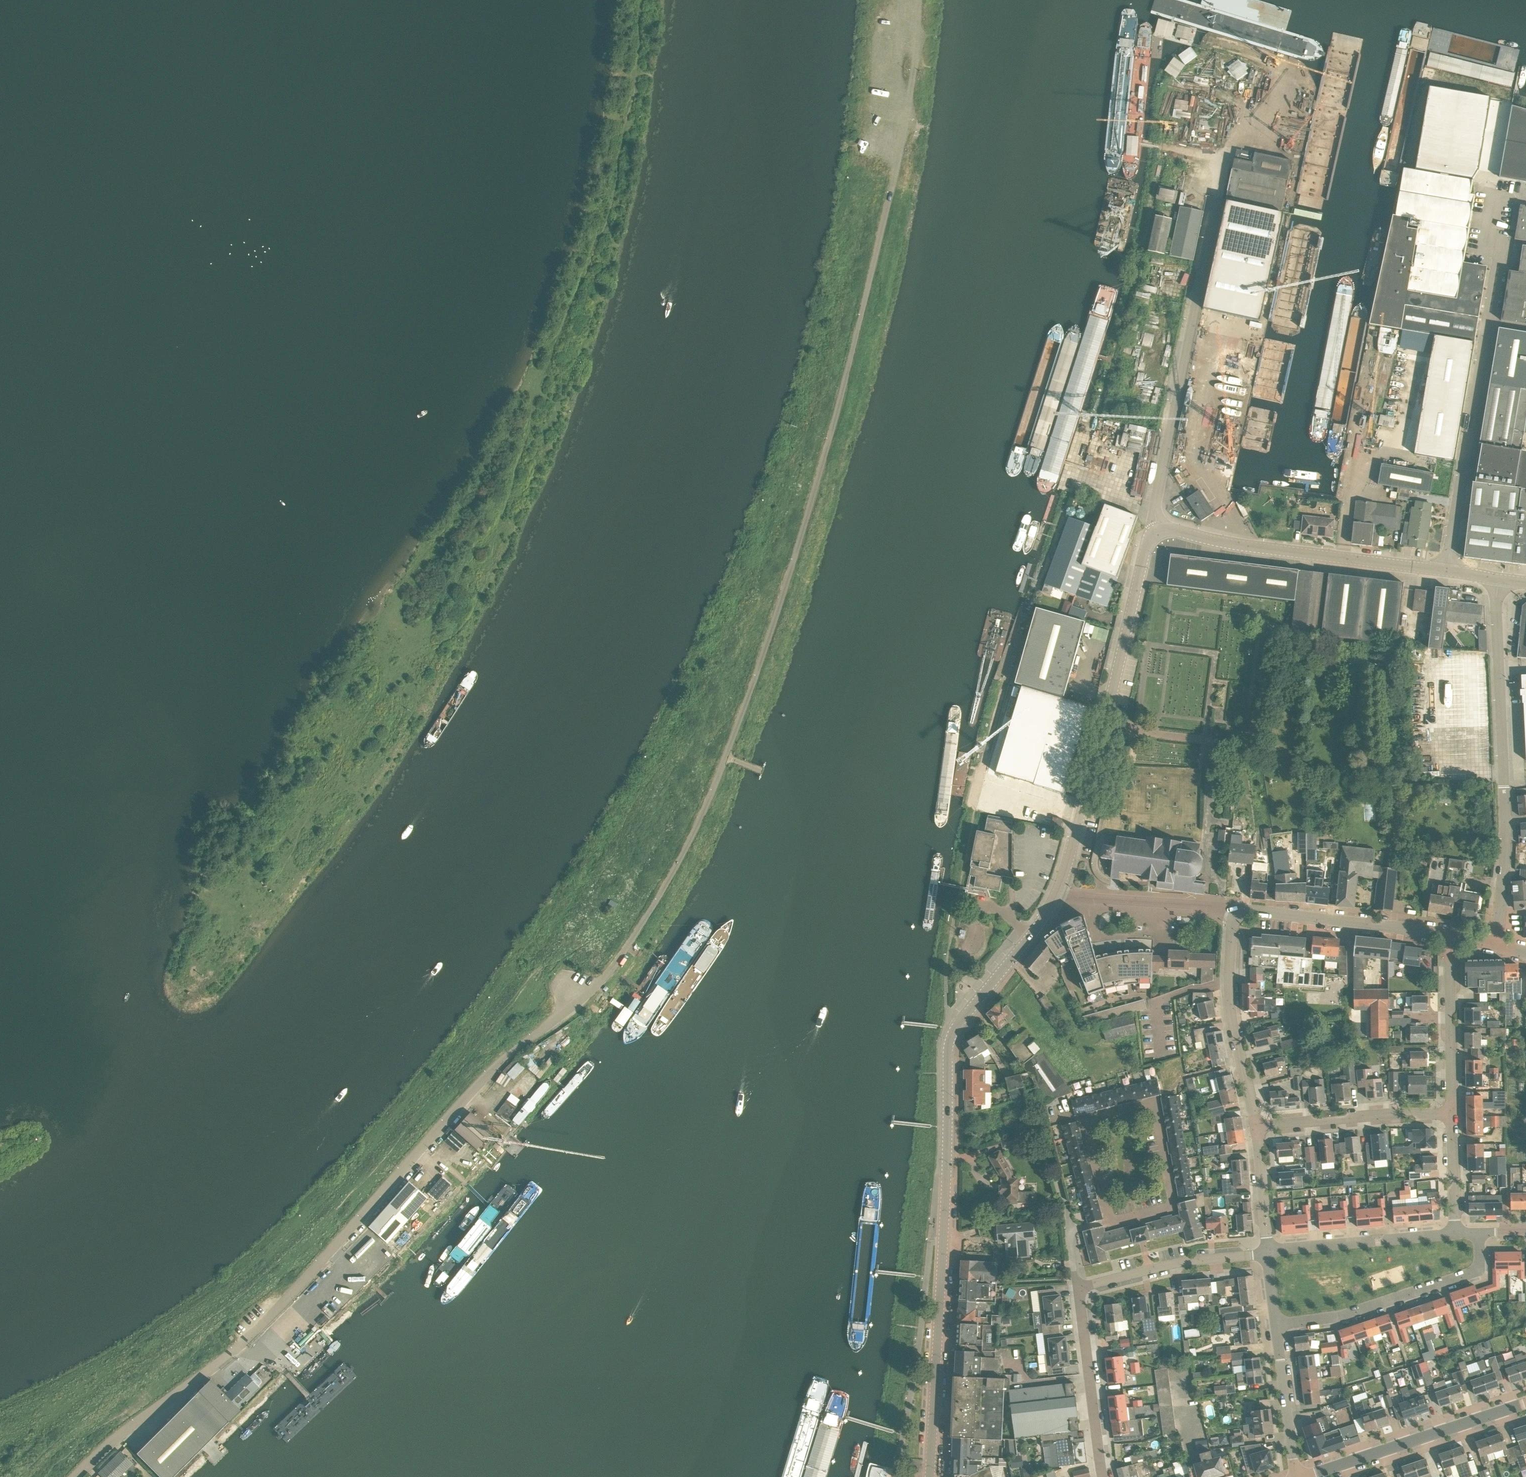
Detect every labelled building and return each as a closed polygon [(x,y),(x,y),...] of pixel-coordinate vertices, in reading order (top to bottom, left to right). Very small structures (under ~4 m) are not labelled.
[(1187,61),(1195,56),(1189,49),(1182,55),(1187,61)] [(1233,60),(1232,73),(1249,75),(1250,62),(1233,60)] [(1470,180),(1477,181),(1492,103),(1431,87),(1413,170),(1470,180)] [(1512,106),(1509,121),(1499,177),(1500,177),(1525,182),(1525,110),(1512,106)] [(1227,199),(1282,211),(1293,161),(1237,149),(1227,199)] [(1470,181),(1470,180),(1413,170),(1408,169),(1406,169),(1406,171),(1404,170),(1394,216),(1393,216),(1372,325),(1435,336),(1475,342),(1487,267),(1464,263),(1475,195),(1471,195),(1473,181),(1470,181)] [(1158,198),(1175,202),(1178,191),(1161,187),(1158,198)] [(1284,214),(1228,202),(1204,309),(1261,322),(1284,214)] [(1521,205),(1515,239),(1525,241),(1525,206),(1521,205)] [(1204,212),(1180,207),(1170,256),(1194,261),(1204,212)] [(1163,254),(1171,218),(1155,215),(1147,251),(1163,254)] [(1523,246),(1519,273),(1510,271),(1501,320),(1525,324),(1525,246),(1523,246)] [(1474,483),(1465,557),(1525,565),(1525,490),(1522,489),(1515,488),(1525,423),(1525,333),(1500,328),(1480,444),(1479,444),(1480,444),(1474,483),(1473,482),(1473,483),(1474,483)] [(1435,336),(1415,454),(1455,461),(1475,342),(1435,336)] [(1121,448),(1144,452),(1148,427),(1125,423),(1121,448)] [(1208,448),(1222,449),(1223,438),(1209,437),(1208,448)] [(1435,474),(1382,465),(1379,485),(1397,488),(1410,491),(1431,495),(1435,474)] [(1187,499),(1202,521),(1214,512),(1200,490),(1187,499)] [(1408,502),(1409,494),(1399,493),(1398,500),(1408,502)] [(1393,531),(1394,521),(1396,506),(1369,502),(1357,501),(1352,544),(1379,547),(1381,529),(1393,531)] [(1429,518),(1432,504),(1415,502),(1414,508),(1412,507),(1409,523),(1429,526),(1431,518),(1429,518)] [(1130,539),(1138,517),(1105,505),(1097,527),(1070,517),(1042,592),(1051,595),(1054,588),(1107,607),(1132,540),(1130,539)] [(1394,521),(1401,522),(1403,507),(1397,506),(1396,506),(1394,521)] [(1332,537),(1334,519),(1304,516),(1302,533),(1332,537)] [(1429,526),(1409,523),(1409,524),(1405,523),(1401,544),(1425,548),(1427,535),(1428,535),(1429,526)] [(1295,602),(1299,570),(1269,567),(1260,566),(1259,566),(1250,565),(1250,564),(1219,561),(1210,560),(1209,560),(1204,559),(1199,559),(1200,558),(1182,556),(1176,556),(1171,560),(1169,575),(1168,585),(1295,602)] [(1404,583),(1353,577),(1299,570),(1295,602),(1291,633),(1346,640),(1346,639),(1369,642),(1370,635),(1398,638),(1404,583)] [(1448,601),(1450,589),(1436,587),(1436,592),(1435,592),(1434,600),(1432,614),(1433,614),(1429,647),(1442,649),(1446,621),(1447,621),(1449,602),(1448,601)] [(1432,614),(1434,600),(1424,599),(1425,591),(1416,589),(1413,611),(1432,614)] [(1449,602),(1447,621),(1479,625),(1479,630),(1480,630),(1481,617),(1479,616),(1481,605),(1460,603),(1460,599),(1461,599),(1462,591),(1450,589),(1448,601),(1449,602)] [(1435,592),(1425,591),(1424,599),(1434,600),(1435,592)] [(1524,606),(1520,638),(1519,638),(1517,657),(1525,658),(1525,604),(1524,606)] [(1087,611),(1077,609),(1071,607),(1068,617),(1084,621),(1087,611)] [(1085,623),(1068,617),(1037,608),(1016,683),(1017,684),(1033,689),(1063,698),(1064,697),(1085,623)] [(1096,626),(1093,637),(1106,641),(1109,630),(1096,626)] [(1480,652),(1488,652),(1487,641),(1479,641),(1480,652)] [(1086,708),(1018,689),(997,767),(1063,785),(1086,708)] [(1012,833),(1013,820),(989,815),(986,828),(1010,833),(1012,833)] [(1052,828),(1060,829),(1062,819),(1054,818),(1052,828)] [(1307,862),(1317,862),(1317,834),(1321,834),(1321,828),(1312,828),(1312,834),(1307,834),(1307,846),(1307,862)] [(990,869),(997,835),(978,831),(971,866),(972,866),(970,876),(976,877),(975,887),(1000,892),(1003,877),(987,874),(988,869),(990,869)] [(1199,856),(1200,845),(1148,837),(1148,842),(1141,841),(1141,840),(1140,840),(1140,841),(1133,840),(1134,839),(1132,839),(1132,840),(1126,839),(1126,838),(1125,837),(1124,839),(1119,838),(1119,837),(1118,836),(1117,841),(1116,848),(1104,846),(1102,858),(1114,861),(1111,877),(1117,878),(1120,879),(1121,872),(1127,873),(1127,874),(1128,874),(1129,873),(1135,874),(1135,875),(1136,875),(1136,874),(1143,875),(1142,879),(1150,881),(1158,882),(1157,887),(1184,891),(1205,894),(1206,883),(1195,881),(1196,876),(1197,875),(1199,874),(1200,873),(1202,871),(1202,869),(1203,867),(1203,865),(1203,863),(1202,861),(1202,859),(1200,857),(1199,856)] [(1253,864),(1255,845),(1231,843),(1229,861),(1253,864)] [(1392,912),(1396,869),(1374,866),(1375,850),(1343,846),(1337,906),(1355,908),(1358,876),(1378,878),(1374,910),(1392,912)] [(1308,883),(1307,883),(1298,883),(1297,874),(1291,874),(1288,851),(1273,853),(1277,891),(1276,901),(1306,903),(1308,883)] [(1451,858),(1449,867),(1464,869),(1466,861),(1451,858)] [(1266,900),(1268,881),(1267,880),(1268,873),(1267,873),(1268,864),(1254,863),(1253,872),(1251,898),(1266,900)] [(1328,905),(1330,888),(1324,887),(1326,871),(1308,869),(1307,883),(1308,883),(1306,903),(1328,905)] [(1521,869),(1521,882),(1513,882),(1515,909),(1525,908),(1525,869),(1521,869)] [(1441,914),(1452,916),(1455,902),(1458,902),(1461,887),(1450,885),(1450,888),(1445,887),(1441,914)] [(1441,914),(1445,887),(1439,886),(1437,896),(1431,895),(1428,911),(1441,914)] [(1479,905),(1478,905),(1480,896),(1460,892),(1459,902),(1464,903),(1462,917),(1470,919),(1469,920),(1474,920),(1475,919),(1476,920),(1479,905)] [(1096,957),(1092,944),(1084,916),(1082,917),(1074,919),(1071,920),(1064,924),(1061,925),(1062,926),(1059,927),(1056,929),(1053,931),(1050,933),(1048,936),(1045,938),(1044,939),(1054,954),(1060,961),(1074,956),(1077,965),(1090,995),(1092,994),(1099,992),(1110,988),(1114,987),(1118,986),(1122,986),(1126,985),(1130,984),(1134,984),(1138,984),(1142,983),(1146,983),(1152,984),(1152,972),(1153,950),(1147,950),(1142,950),(1137,950),(1132,950),(1127,951),(1121,951),(1116,952),(1111,953),(1106,954),(1101,955),(1096,957)] [(1278,970),(1279,962),(1281,937),(1262,935),(1262,939),(1253,938),(1252,955),(1252,958),(1250,958),(1249,964),(1251,965),(1251,968),(1251,975),(1265,975),(1265,969),(1278,970)] [(1305,958),(1306,944),(1306,939),(1281,937),(1279,962),(1278,970),(1277,989),(1283,989),(1284,984),(1324,987),(1325,974),(1311,973),(1313,958),(1305,958)] [(1392,941),(1374,939),(1356,937),(1355,947),(1355,1010),(1369,1010),(1369,1038),(1389,1038),(1389,1025),(1389,1018),(1389,1011),(1389,1009),(1389,998),(1388,998),(1388,989),(1364,990),(1364,970),(1367,970),(1367,958),(1389,960),(1389,959),(1390,960),(1392,943),(1392,941)] [(1325,956),(1327,939),(1314,938),(1314,944),(1306,944),(1305,958),(1313,958),(1313,955),(1325,956)] [(1036,975),(1054,954),(1044,939),(1040,943),(1024,962),(1023,964),(1036,975)] [(1339,946),(1340,940),(1327,939),(1325,956),(1325,962),(1339,963),(1339,975),(1347,975),(1346,947),(1339,946)] [(1390,960),(1390,962),(1394,963),(1420,966),(1422,949),(1406,947),(1406,945),(1392,943),(1390,960),(1389,959),(1389,960),(1390,960)] [(620,1033),(672,956),(655,945),(601,1021),(620,1033)] [(1190,954),(1190,951),(1170,951),(1169,957),(1153,956),(1152,972),(1160,972),(1160,969),(1189,970),(1189,967),(1202,968),(1201,984),(1213,981),(1214,968),(1215,968),(1216,955),(1190,954)] [(1500,1003),(1506,1003),(1505,965),(1506,965),(1506,964),(1505,964),(1505,960),(1465,961),(1466,975),(1466,988),(1476,988),(1476,994),(1500,993),(1500,1003)] [(1506,1003),(1506,1018),(1506,1025),(1512,1025),(1512,1018),(1513,1018),(1514,1000),(1509,1000),(1509,994),(1513,994),(1513,993),(1521,993),(1521,977),(1519,977),(1518,965),(1506,965),(1505,965),(1506,1003)] [(1244,984),(1244,998),(1260,998),(1260,982),(1265,982),(1265,975),(1251,975),(1251,984),(1244,984)] [(1193,1005),(1199,1004),(1212,1001),(1214,1001),(1212,992),(1213,992),(1213,991),(1207,993),(1193,993),(1193,1005)] [(1428,997),(1418,997),(1412,997),(1412,998),(1411,998),(1411,1004),(1413,1004),(1413,1006),(1405,1006),(1405,1012),(1420,1012),(1420,1010),(1428,1010),(1428,997)] [(1244,1011),(1252,1011),(1252,1017),(1264,1016),(1264,1012),(1265,1012),(1265,998),(1260,998),(1244,998),(1244,1011)] [(1087,1026),(1147,1009),(1144,999),(1083,1017),(1087,1026)] [(1026,1029),(1011,1009),(1004,1001),(1001,1004),(992,1010),(993,1010),(987,1015),(999,1029),(1008,1022),(1018,1035),(1026,1029)] [(1202,1020),(1216,1017),(1212,1001),(1199,1004),(1202,1020)] [(1466,1024),(1481,1024),(1481,1011),(1489,1011),(1489,1003),(1492,1003),(1469,1003),(1469,1008),(1466,1008),(1466,1024)] [(1053,1006),(1047,1011),(1049,1015),(1056,1010),(1054,1006),(1053,1006)] [(1275,1013),(1271,1014),(1272,1018),(1284,1017),(1284,1006),(1275,1007),(1275,1013)] [(1107,1041),(1138,1033),(1133,1015),(1102,1023),(1107,1041)] [(1404,1019),(1404,1018),(1389,1018),(1389,1025),(1402,1026),(1403,1028),(1406,1028),(1406,1041),(1415,1041),(1428,1041),(1428,1040),(1429,1040),(1429,1035),(1428,1035),(1428,1028),(1422,1028),(1422,1023),(1411,1023),(1411,1018),(1404,1019)] [(1257,1048),(1274,1044),(1272,1037),(1279,1034),(1277,1025),(1263,1028),(1264,1032),(1254,1034),(1257,1048)] [(1225,1044),(1222,1031),(1217,1032),(1215,1026),(1194,1030),(1197,1049),(1210,1047),(1225,1044)] [(1506,1028),(1490,1028),(1490,1037),(1506,1037),(1506,1028)] [(1026,1092),(1035,1088),(1036,1088),(1042,1104),(1073,1093),(1043,1050),(1037,1041),(1036,1042),(1027,1030),(1008,1045),(1021,1063),(1020,1064),(1021,1065),(1022,1065),(1028,1073),(1021,1075),(1024,1087),(1026,1092)] [(1472,1056),(1484,1055),(1484,1047),(1482,1048),(1481,1033),(1466,1034),(1466,1048),(1472,1048),(1472,1056)] [(985,1058),(982,1053),(989,1049),(979,1035),(969,1041),(972,1046),(965,1050),(971,1059),(971,1065),(985,1065),(985,1058)] [(1281,1042),(1283,1051),(1295,1048),(1293,1039),(1281,1042)] [(1224,1058),(1227,1058),(1225,1044),(1210,1047),(1214,1067),(1225,1065),(1224,1058)] [(1427,1052),(1417,1052),(1411,1052),(1411,1053),(1409,1053),(1409,1059),(1411,1058),(1411,1060),(1402,1061),(1403,1068),(1410,1067),(1410,1069),(1420,1068),(1420,1066),(1427,1066),(1427,1059),(1428,1058),(1428,1055),(1427,1054),(1427,1052)] [(1466,1074),(1483,1074),(1482,1061),(1484,1061),(1484,1055),(1472,1056),(1472,1061),(1466,1061),(1466,1074)] [(1267,1077),(1280,1073),(1278,1066),(1285,1064),(1284,1057),(1269,1061),(1270,1063),(1264,1064),(1267,1077)] [(1356,1084),(1354,1063),(1353,1057),(1343,1058),(1345,1076),(1341,1076),(1340,1078),(1332,1078),(1334,1093),(1337,1092),(1338,1101),(1345,1100),(1345,1102),(1349,1101),(1349,1100),(1351,1100),(1349,1085),(1356,1084)] [(516,1062),(508,1075),(516,1080),(524,1067),(516,1062)] [(965,1112),(975,1112),(975,1105),(986,1105),(986,1093),(991,1093),(991,1084),(986,1084),(986,1070),(985,1070),(985,1065),(971,1065),(971,1070),(965,1070),(965,1079),(967,1079),(967,1091),(965,1091),(965,1112)] [(1293,1077),(1302,1075),(1301,1068),(1291,1069),(1292,1077),(1293,1077)] [(1215,1072),(1217,1079),(1211,1080),(1214,1093),(1213,1093),(1220,1092),(1235,1088),(1231,1075),(1226,1076),(1224,1069),(1215,1072)] [(1383,1097),(1382,1079),(1374,1080),(1372,1069),(1357,1070),(1358,1088),(1366,1087),(1367,1098),(1383,1097)] [(1397,1072),(1390,1072),(1390,1084),(1389,1084),(1389,1091),(1398,1090),(1397,1072)] [(1467,1087),(1483,1087),(1483,1074),(1466,1074),(1467,1087)] [(1010,1091),(1024,1087),(1021,1075),(1006,1078),(1010,1091)] [(1303,1090),(1302,1081),(1302,1075),(1293,1077),(1295,1091),(1303,1090)] [(1409,1084),(1408,1084),(1408,1093),(1426,1092),(1426,1077),(1409,1078),(1409,1084)] [(1197,1097),(1193,1078),(1186,1080),(1191,1098),(1197,1097)] [(1145,1082),(1149,1097),(1161,1094),(1158,1079),(1145,1082)] [(1325,1102),(1324,1092),(1323,1079),(1315,1080),(1316,1087),(1309,1088),(1309,1080),(1302,1081),(1303,1090),(1304,1094),(1310,1094),(1311,1104),(1313,1104),(1314,1104),(1317,1104),(1317,1103),(1325,1102)] [(1133,1085),(1137,1100),(1149,1097),(1145,1082),(1133,1085)] [(1137,1100),(1133,1085),(1121,1088),(1124,1103),(1137,1100)] [(1109,1091),(1112,1106),(1124,1103),(1121,1088),(1109,1091)] [(1225,1106),(1238,1102),(1235,1088),(1220,1092),(1222,1099),(1207,1102),(1210,1116),(1226,1112),(1225,1106)] [(1020,1090),(1012,1091),(1014,1099),(1022,1098),(1020,1090)] [(1096,1094),(1100,1109),(1112,1106),(1109,1091),(1096,1094)] [(1300,1105),(1299,1099),(1299,1097),(1288,1098),(1288,1097),(1290,1097),(1289,1092),(1287,1093),(1287,1091),(1271,1092),(1271,1094),(1270,1095),(1270,1098),(1271,1099),(1272,1105),(1280,1105),(1280,1107),(1300,1105)] [(1483,1109),(1506,1109),(1506,1091),(1493,1092),(1493,1102),(1483,1103),(1483,1109)] [(507,1101),(517,1105),(520,1098),(510,1094),(507,1101)] [(1084,1097),(1088,1112),(1100,1109),(1096,1094),(1084,1097)] [(1177,1095),(1162,1098),(1164,1111),(1179,1108),(1177,1095)] [(1467,1109),(1483,1109),(1483,1103),(1483,1096),(1467,1096),(1467,1109)] [(1088,1112),(1084,1097),(1072,1101),(1075,1115),(1088,1112)] [(1179,1108),(1164,1111),(1166,1123),(1181,1120),(1179,1108)] [(1467,1122),(1499,1121),(1499,1116),(1483,1116),(1483,1109),(1467,1109),(1467,1122)] [(493,1132),(478,1119),(470,1112),(454,1130),(477,1150),(493,1132)] [(1241,1116),(1228,1118),(1226,1112),(1210,1116),(1212,1124),(1225,1122),(1226,1131),(1236,1130),(1236,1132),(1243,1131),(1241,1116)] [(1181,1120),(1166,1123),(1169,1135),(1184,1133),(1181,1120)] [(1063,1125),(1066,1138),(1081,1134),(1077,1121),(1063,1125)] [(1484,1127),(1500,1127),(1500,1121),(1499,1121),(1467,1122),(1468,1135),(1484,1135),(1484,1127)] [(1416,1143),(1416,1148),(1436,1148),(1435,1136),(1432,1136),(1432,1129),(1421,1129),(1421,1131),(1412,1131),(1413,1144),(1416,1143)] [(1236,1144),(1245,1143),(1243,1131),(1236,1132),(1236,1130),(1226,1131),(1227,1132),(1220,1133),(1222,1143),(1222,1149),(1212,1149),(1212,1154),(1220,1154),(1232,1153),(1232,1146),(1237,1146),(1236,1144)] [(453,1131),(445,1140),(457,1151),(466,1142),(453,1131)] [(1184,1133),(1169,1135),(1171,1148),(1186,1145),(1184,1133)] [(1003,1149),(1022,1144),(1020,1134),(1001,1139),(1003,1149)] [(1066,1138),(1069,1150),(1084,1146),(1081,1134),(1066,1138)] [(1389,1150),(1388,1142),(1386,1142),(1386,1134),(1379,1135),(1378,1134),(1375,1134),(1374,1135),(1372,1135),(1374,1152),(1381,1152),(1382,1159),(1390,1158),(1389,1151),(1389,1150)] [(1361,1161),(1359,1137),(1353,1137),(1352,1136),(1349,1136),(1348,1138),(1346,1138),(1346,1142),(1340,1143),(1341,1155),(1354,1154),(1355,1162),(1361,1161)] [(1320,1152),(1314,1152),(1315,1162),(1316,1168),(1323,1168),(1322,1164),(1335,1163),(1333,1145),(1333,1146),(1332,1139),(1319,1140),(1320,1152)] [(1295,1148),(1300,1147),(1300,1140),(1286,1142),(1286,1143),(1277,1144),(1278,1157),(1296,1155),(1295,1148)] [(1484,1144),(1468,1144),(1468,1157),(1484,1157),(1490,1157),(1506,1156),(1505,1145),(1500,1145),(1500,1151),(1484,1152),(1484,1144)] [(1186,1145),(1171,1148),(1173,1160),(1188,1158),(1186,1145)] [(1212,1154),(1210,1145),(1203,1146),(1205,1155),(1212,1154)] [(1069,1150),(1072,1162),(1087,1158),(1084,1146),(1069,1150)] [(1315,1162),(1314,1152),(1314,1146),(1306,1147),(1307,1162),(1315,1162)] [(1004,1203),(1014,1203),(1034,1203),(1034,1191),(1019,1191),(1019,1178),(1016,1178),(1014,1173),(1001,1151),(990,1157),(1002,1178),(1002,1183),(1001,1183),(1001,1195),(1004,1195),(1004,1203)] [(1247,1159),(1237,1160),(1233,1160),(1232,1153),(1220,1154),(1220,1155),(1221,1155),(1221,1162),(1226,1162),(1226,1168),(1224,1168),(1224,1174),(1233,1173),(1233,1174),(1249,1172),(1247,1159)] [(1490,1175),(1497,1175),(1506,1175),(1506,1156),(1490,1157),(1490,1175)] [(1422,1179),(1422,1172),(1431,1172),(1431,1170),(1437,1170),(1437,1157),(1422,1157),(1423,1164),(1415,1165),(1416,1172),(1409,1172),(1410,1180),(1422,1179)] [(1468,1157),(1469,1170),(1469,1171),(1485,1170),(1485,1163),(1484,1157),(1468,1157)] [(1072,1162),(1075,1174),(1090,1170),(1087,1158),(1072,1162)] [(1175,1173),(1190,1170),(1188,1158),(1173,1160),(1175,1173)] [(1305,1169),(1303,1170),(1294,1170),(1286,1171),(1286,1173),(1280,1173),(1280,1180),(1279,1180),(1279,1185),(1281,1185),(1281,1186),(1293,1185),(1294,1189),(1304,1188),(1303,1176),(1306,1176),(1305,1169)] [(1075,1174),(1079,1186),(1093,1183),(1090,1170),(1075,1174)] [(1192,1182),(1190,1170),(1175,1173),(1177,1185),(1192,1182)] [(1055,1181),(1062,1180),(1060,1171),(1053,1173),(1055,1181)] [(1236,1186),(1250,1185),(1249,1172),(1233,1174),(1233,1179),(1222,1180),(1223,1196),(1225,1196),(1237,1194),(1236,1186)] [(1472,1176),(1472,1184),(1486,1183),(1485,1175),(1472,1176)] [(1506,1175),(1497,1175),(1498,1188),(1507,1187),(1506,1175)] [(1344,1185),(1356,1184),(1356,1177),(1344,1178),(1344,1185)] [(409,1181),(369,1227),(387,1243),(428,1198),(409,1181)] [(1192,1182),(1177,1185),(1179,1198),(1195,1195),(1192,1182)] [(1082,1199),(1097,1195),(1093,1183),(1079,1186),(1082,1199)] [(1524,1209),(1523,1187),(1523,1184),(1518,1185),(1518,1193),(1511,1193),(1511,1209),(1524,1209)] [(441,1290),(516,1199),(512,1191),(504,1188),(428,1280),(432,1288),(441,1290)] [(1204,1197),(1204,1192),(1196,1194),(1197,1198),(1178,1204),(1181,1215),(1185,1230),(1200,1226),(1199,1223),(1200,1223),(1196,1209),(1205,1206),(1204,1197)] [(1441,1209),(1440,1198),(1439,1192),(1427,1193),(1427,1201),(1432,1201),(1432,1204),(1419,1205),(1421,1221),(1434,1220),(1433,1210),(1441,1209)] [(1237,1194),(1225,1196),(1226,1203),(1241,1202),(1241,1194),(1237,1194)] [(1082,1199),(1085,1211),(1100,1207),(1097,1195),(1082,1199)] [(1502,1215),(1502,1205),(1502,1195),(1494,1196),(1494,1203),(1492,1203),(1492,1202),(1487,1202),(1487,1203),(1486,1203),(1486,1215),(1502,1215)] [(1228,1232),(1227,1216),(1213,1217),(1212,1196),(1204,1197),(1205,1206),(1206,1221),(1207,1226),(1207,1229),(1215,1229),(1216,1233),(1228,1232)] [(1371,1226),(1370,1209),(1360,1210),(1359,1196),(1353,1196),(1355,1217),(1357,1217),(1358,1227),(1371,1226)] [(1486,1215),(1486,1203),(1485,1196),(1470,1196),(1470,1216),(1486,1215)] [(1385,1215),(1385,1205),(1384,1198),(1378,1199),(1379,1208),(1370,1209),(1371,1226),(1384,1225),(1384,1215),(1385,1215)] [(1333,1228),(1332,1212),(1332,1207),(1322,1208),(1321,1200),(1318,1200),(1318,1204),(1316,1204),(1317,1220),(1319,1220),(1320,1229),(1333,1228)] [(1348,1218),(1347,1208),(1347,1201),(1341,1201),(1342,1211),(1332,1212),(1333,1228),(1347,1227),(1346,1218),(1348,1218)] [(1252,1214),(1252,1212),(1251,1202),(1243,1203),(1244,1214),(1237,1215),(1239,1232),(1240,1231),(1240,1233),(1245,1232),(1245,1231),(1252,1230),(1251,1222),(1253,1222),(1252,1214)] [(1296,1232),(1295,1216),(1285,1217),(1284,1202),(1278,1203),(1280,1225),(1282,1224),(1283,1234),(1296,1232)] [(1310,1221),(1309,1211),(1309,1205),(1303,1206),(1304,1215),(1295,1216),(1296,1232),(1309,1231),(1308,1221),(1310,1221)] [(1408,1223),(1421,1221),(1419,1205),(1406,1206),(1408,1223)] [(1395,1224),(1408,1223),(1406,1206),(1393,1208),(1395,1224)] [(1103,1219),(1100,1207),(1085,1211),(1088,1223),(1103,1219)] [(1171,1234),(1185,1230),(1181,1215),(1167,1218),(1171,1234)] [(1157,1237),(1171,1234),(1167,1218),(1154,1222),(1157,1237)] [(1009,1258),(1030,1256),(1029,1241),(1036,1240),(1034,1222),(998,1226),(999,1239),(1005,1239),(1006,1243),(1009,1243),(1009,1248),(1008,1248),(1009,1257),(1009,1258)] [(1151,1240),(1151,1239),(1157,1237),(1154,1222),(1146,1224),(1147,1226),(1136,1229),(1139,1243),(1151,1240)] [(991,1224),(978,1227),(980,1237),(994,1234),(991,1224)] [(1108,1243),(1106,1238),(1105,1232),(1103,1226),(1084,1231),(1088,1248),(1108,1243)] [(1131,1230),(1130,1226),(1131,1231),(1106,1238),(1108,1243),(1110,1250),(1134,1243),(1134,1244),(1139,1243),(1136,1229),(1131,1230)] [(1204,1237),(1201,1227),(1201,1226),(1200,1226),(1185,1230),(1188,1242),(1204,1237)] [(1105,1251),(1110,1250),(1108,1243),(1088,1248),(1092,1265),(1108,1261),(1105,1251)] [(1500,1288),(1500,1270),(1509,1270),(1509,1253),(1495,1253),(1495,1263),(1493,1263),(1494,1284),(1500,1288)] [(1524,1262),(1522,1262),(1522,1253),(1509,1253),(1509,1270),(1518,1270),(1518,1280),(1524,1279),(1525,1279),(1524,1262)] [(994,1257),(993,1263),(998,1263),(998,1264),(1009,1264),(1009,1257),(994,1256),(994,1257)] [(998,1263),(993,1263),(964,1261),(962,1263),(961,1279),(997,1281),(998,1264),(998,1263)] [(1240,1292),(1255,1290),(1254,1276),(1224,1280),(1224,1281),(1217,1281),(1218,1295),(1226,1294),(1225,1287),(1239,1286),(1240,1292)] [(995,1303),(997,1281),(961,1279),(960,1301),(986,1302),(995,1303)] [(1212,1293),(1212,1289),(1211,1279),(1197,1280),(1198,1296),(1205,1295),(1206,1302),(1212,1301),(1213,1306),(1218,1305),(1217,1293),(1212,1293)] [(1198,1296),(1197,1280),(1183,1281),(1184,1296),(1178,1296),(1179,1305),(1180,1311),(1188,1310),(1188,1303),(1190,1303),(1190,1304),(1199,1303),(1198,1296)] [(1479,1295),(1500,1288),(1494,1284),(1494,1285),(1477,1290),(1475,1286),(1463,1290),(1468,1305),(1480,1300),(1479,1295)] [(1010,1288),(1006,1295),(1013,1299),(1017,1292),(1010,1288)] [(1061,1295),(1056,1296),(1055,1289),(1038,1291),(1041,1312),(1065,1309),(1063,1300),(1062,1300),(1061,1295)] [(1254,1304),(1257,1304),(1255,1290),(1240,1292),(1241,1299),(1232,1300),(1233,1307),(1219,1308),(1220,1314),(1254,1310),(1254,1304)] [(1460,1307),(1468,1305),(1463,1290),(1450,1294),(1460,1323),(1465,1321),(1460,1307)] [(1173,1292),(1160,1294),(1162,1308),(1169,1307),(1169,1315),(1175,1315),(1176,1320),(1181,1320),(1180,1311),(1179,1305),(1174,1305),(1173,1292)] [(1150,1316),(1150,1314),(1149,1304),(1147,1305),(1146,1297),(1133,1298),(1135,1313),(1133,1313),(1134,1322),(1143,1321),(1144,1333),(1142,1333),(1143,1342),(1158,1340),(1154,1316),(1150,1316)] [(1449,1311),(1448,1307),(1445,1298),(1433,1302),(1436,1309),(1433,1309),(1436,1317),(1437,1316),(1437,1317),(1445,1314),(1449,1328),(1455,1326),(1451,1312),(1449,1311)] [(986,1311),(986,1302),(960,1301),(960,1309),(959,1323),(984,1325),(996,1326),(1001,1326),(1001,1316),(991,1315),(991,1316),(988,1316),(988,1315),(987,1315),(987,1318),(980,1318),(981,1310),(986,1311)] [(1425,1321),(1437,1317),(1437,1316),(1436,1317),(1433,1309),(1436,1309),(1433,1302),(1420,1306),(1425,1321)] [(1123,1322),(1122,1314),(1120,1304),(1106,1306),(1108,1322),(1106,1323),(1107,1333),(1106,1333),(1106,1340),(1119,1339),(1118,1331),(1129,1330),(1128,1321),(1123,1322)] [(1412,1325),(1425,1321),(1420,1306),(1407,1311),(1409,1317),(1411,1317),(1413,1324),(1412,1325)] [(1064,1318),(1066,1318),(1065,1309),(1041,1312),(1044,1334),(1060,1332),(1059,1324),(1064,1324),(1064,1318)] [(1405,1328),(1412,1325),(1413,1324),(1411,1317),(1409,1317),(1407,1311),(1395,1314),(1405,1344),(1410,1342),(1405,1328)] [(1255,1317),(1246,1318),(1240,1318),(1239,1314),(1225,1315),(1227,1327),(1240,1325),(1241,1332),(1256,1330),(1255,1317)] [(1393,1328),(1390,1316),(1389,1314),(1377,1318),(1380,1325),(1377,1326),(1380,1334),(1389,1331),(1393,1345),(1399,1343),(1395,1329),(1393,1328)] [(1211,1336),(1211,1330),(1209,1330),(1208,1316),(1200,1317),(1201,1322),(1202,1337),(1211,1336)] [(1364,1323),(1369,1337),(1380,1334),(1377,1326),(1380,1325),(1377,1318),(1364,1323)] [(983,1346),(984,1325),(959,1323),(958,1323),(957,1344),(983,1346)] [(1368,1351),(1373,1349),(1371,1343),(1369,1337),(1364,1323),(1350,1327),(1352,1334),(1355,1333),(1357,1341),(1364,1339),(1368,1351)] [(1436,1338),(1432,1324),(1427,1326),(1431,1340),(1432,1343),(1437,1341),(1436,1338)] [(995,1351),(996,1326),(984,1325),(983,1346),(983,1350),(995,1351)] [(1427,1342),(1431,1340),(1427,1326),(1422,1327),(1427,1342)] [(1350,1344),(1357,1341),(1355,1333),(1352,1334),(1350,1327),(1339,1331),(1344,1345),(1341,1346),(1343,1358),(1348,1358),(1347,1349),(1352,1348),(1350,1344)] [(1235,1346),(1248,1344),(1258,1343),(1256,1330),(1241,1332),(1242,1338),(1234,1339),(1235,1346)] [(1066,1337),(1061,1338),(1060,1332),(1044,1334),(1046,1354),(1070,1351),(1069,1342),(1067,1342),(1066,1337)] [(1309,1340),(1316,1339),(1315,1333),(1301,1335),(1301,1337),(1295,1338),(1296,1344),(1294,1344),(1295,1349),(1296,1349),(1297,1350),(1310,1349),(1309,1340)] [(1323,1353),(1338,1351),(1337,1342),(1321,1344),(1323,1353)] [(1218,1355),(1221,1354),(1232,1353),(1231,1345),(1217,1347),(1218,1355)] [(1108,1371),(1124,1369),(1122,1357),(1125,1356),(1124,1347),(1108,1350),(1109,1358),(1107,1358),(1108,1371)] [(1518,1365),(1522,1379),(1525,1378),(1525,1350),(1525,1349),(1520,1351),(1522,1356),(1521,1357),(1523,1363),(1518,1365)] [(975,1357),(975,1352),(957,1351),(955,1377),(981,1378),(982,1358),(975,1357)] [(1069,1360),(1071,1360),(1070,1351),(1046,1354),(1049,1375),(1065,1373),(1065,1366),(1070,1366),(1069,1360)] [(1260,1357),(1251,1358),(1249,1359),(1248,1351),(1232,1353),(1221,1354),(1222,1363),(1233,1361),(1234,1373),(1261,1369),(1260,1357)] [(1301,1368),(1320,1365),(1319,1354),(1300,1356),(1301,1368)] [(1480,1370),(1483,1377),(1487,1391),(1499,1387),(1497,1380),(1503,1378),(1495,1356),(1489,1358),(1492,1367),(1480,1370)] [(1512,1367),(1510,1360),(1504,1362),(1511,1383),(1522,1379),(1518,1365),(1512,1367)] [(1419,1364),(1411,1367),(1415,1379),(1424,1376),(1419,1364)] [(1303,1381),(1322,1378),(1320,1365),(1301,1368),(1303,1381)] [(1331,1367),(1332,1377),(1341,1375),(1340,1366),(1331,1367)] [(1487,1391),(1483,1377),(1480,1370),(1475,1372),(1470,1374),(1468,1368),(1461,1370),(1465,1383),(1471,1381),(1476,1395),(1487,1391)] [(1110,1384),(1125,1382),(1124,1369),(1108,1371),(1110,1384)] [(1239,1386),(1253,1384),(1263,1383),(1261,1369),(1234,1373),(1234,1374),(1237,1373),(1239,1386)] [(1032,1370),(1029,1372),(1029,1375),(1033,1378),(1036,1379),(1038,1376),(1038,1373),(1035,1370),(1032,1370)] [(1460,1385),(1465,1383),(1461,1370),(1452,1373),(1454,1379),(1451,1380),(1453,1386),(1447,1388),(1452,1403),(1464,1399),(1460,1385)] [(1427,1386),(1433,1384),(1434,1383),(1430,1371),(1423,1374),(1427,1386)] [(258,1387),(261,1384),(262,1382),(261,1380),(254,1373),(249,1378),(247,1375),(226,1395),(211,1380),(199,1391),(183,1408),(137,1454),(153,1470),(160,1476),(173,1476),(241,1411),(238,1408),(259,1388),(258,1387)] [(1393,1373),(1383,1376),(1388,1390),(1394,1387),(1390,1376),(1394,1375),(1393,1373)] [(1005,1379),(981,1378),(955,1377),(952,1437),(1003,1440),(1003,1439),(1005,1391),(1010,1392),(1010,1390),(1010,1379),(1005,1378),(1005,1379)] [(1304,1393),(1324,1390),(1322,1378),(1303,1381),(1304,1393)] [(1445,1380),(1434,1383),(1433,1384),(1441,1407),(1452,1403),(1447,1388),(1445,1380)] [(1041,1435),(1071,1431),(1080,1430),(1078,1416),(1079,1416),(1076,1397),(1074,1383),(1010,1390),(1010,1392),(1016,1438),(1041,1435)] [(1214,1386),(1215,1396),(1216,1396),(1221,1395),(1227,1394),(1227,1385),(1214,1386)] [(1417,1415),(1409,1390),(1407,1387),(1401,1389),(1405,1402),(1400,1403),(1405,1419),(1417,1415)] [(1306,1405),(1321,1403),(1320,1396),(1334,1394),(1334,1395),(1344,1394),(1343,1388),(1324,1390),(1304,1393),(1306,1405)] [(1429,1410),(1424,1395),(1419,1397),(1416,1388),(1409,1390),(1417,1415),(1429,1410)] [(1111,1410),(1127,1408),(1125,1394),(1109,1396),(1111,1410)] [(1390,1394),(1384,1396),(1388,1408),(1394,1406),(1390,1394)] [(1385,1409),(1384,1409),(1381,1401),(1376,1403),(1374,1398),(1368,1399),(1377,1428),(1390,1424),(1385,1409)] [(1372,1430),(1377,1428),(1368,1399),(1362,1402),(1362,1401),(1354,1404),(1359,1418),(1362,1417),(1364,1422),(1355,1425),(1358,1433),(1366,1431),(1366,1432),(1368,1431),(1369,1432),(1372,1430)] [(1334,1404),(1336,1410),(1349,1406),(1347,1400),(1334,1404)] [(1272,1421),(1270,1409),(1261,1410),(1260,1404),(1247,1405),(1248,1412),(1250,1412),(1250,1417),(1252,1417),(1253,1424),(1272,1421)] [(1112,1422),(1128,1420),(1127,1408),(1111,1410),(1112,1422)] [(1122,1434),(1123,1440),(1138,1439),(1135,1419),(1128,1420),(1112,1422),(1114,1435),(1122,1434)] [(1265,1434),(1273,1433),(1272,1421),(1253,1424),(1244,1425),(1245,1433),(1248,1432),(1249,1436),(1249,1437),(1255,1437),(1265,1436),(1265,1434)] [(1331,1431),(1332,1431),(1330,1425),(1321,1428),(1319,1422),(1304,1427),(1308,1439),(1331,1432),(1331,1431)] [(1162,1425),(1163,1432),(1164,1435),(1176,1431),(1175,1424),(1162,1425)] [(1358,1433),(1355,1425),(1355,1424),(1332,1432),(1332,1431),(1331,1431),(1331,1432),(1308,1439),(1307,1440),(1314,1458),(1330,1452),(1361,1441),(1358,1433)] [(1514,1429),(1519,1445),(1512,1447),(1517,1460),(1518,1460),(1524,1476),(1525,1476),(1525,1460),(1524,1454),(1525,1454),(1525,1425),(1514,1429)] [(1233,1444),(1244,1442),(1243,1435),(1241,1435),(1240,1429),(1234,1430),(1235,1436),(1232,1436),(1233,1444)] [(1052,1467),(1066,1466),(1075,1464),(1073,1443),(1072,1443),(1071,1440),(1073,1440),(1073,1437),(1072,1435),(1071,1431),(1041,1435),(1042,1447),(1049,1446),(1052,1467)] [(1507,1449),(1505,1443),(1502,1433),(1488,1438),(1493,1453),(1501,1450),(1503,1457),(1508,1456),(1510,1462),(1517,1460),(1512,1447),(1507,1449)] [(1002,1458),(1003,1447),(1005,1447),(1005,1439),(1003,1439),(1003,1440),(952,1437),(954,1438),(953,1458),(1002,1458)] [(1493,1453),(1488,1438),(1476,1442),(1483,1464),(1490,1462),(1488,1458),(1494,1456),(1493,1453)] [(1011,1457),(1017,1456),(1015,1440),(1008,1440),(1011,1457)] [(1272,1451),(1270,1451),(1270,1450),(1263,1452),(1261,1444),(1241,1446),(1244,1458),(1244,1457),(1246,1464),(1253,1462),(1256,1472),(1258,1471),(1258,1473),(1265,1471),(1264,1470),(1275,1467),(1272,1458),(1274,1457),(1272,1451)] [(1470,1467),(1466,1456),(1463,1446),(1451,1450),(1456,1465),(1458,1471),(1470,1467)] [(1149,1450),(1138,1454),(1140,1463),(1147,1461),(1152,1459),(1149,1450)] [(1451,1467),(1456,1465),(1451,1450),(1439,1454),(1446,1475),(1453,1472),(1451,1467)] [(1228,1455),(1213,1459),(1211,1451),(1200,1454),(1198,1455),(1200,1463),(1187,1467),(1190,1476),(1227,1476),(1234,1475),(1228,1455)] [(128,1459),(121,1452),(100,1473),(104,1476),(127,1476),(136,1468),(128,1459)] [(1022,1456),(1010,1458),(1012,1468),(1024,1467),(1022,1456)] [(1007,1458),(1002,1458),(953,1458),(953,1475),(970,1475),(990,1466),(1007,1466),(1007,1458)] [(1429,1468),(1426,1459),(1414,1463),(1419,1476),(1432,1476),(1429,1468)] [(1147,1462),(1147,1461),(1140,1463),(1118,1468),(1120,1476),(1153,1476),(1152,1472),(1151,1472),(1147,1462)] [(1414,1463),(1402,1467),(1404,1472),(1397,1474),(1398,1476),(1419,1476),(1414,1463)] [(884,1469),(874,1466),(873,1468),(872,1469),(871,1471),(871,1473),(871,1474),(870,1476),(882,1476),(884,1469)] [(990,1466),(970,1475),(953,1475),(952,1476),(993,1476),(990,1466)] [(1089,1468),(1080,1470),(1073,1472),(1075,1476),(1091,1476),(1089,1468)] [(1168,1468),(1164,1470),(1165,1474),(1158,1476),(1171,1476),(1168,1468)] [(1481,1476),(1491,1476),(1488,1469),(1479,1472),(1481,1476)]
